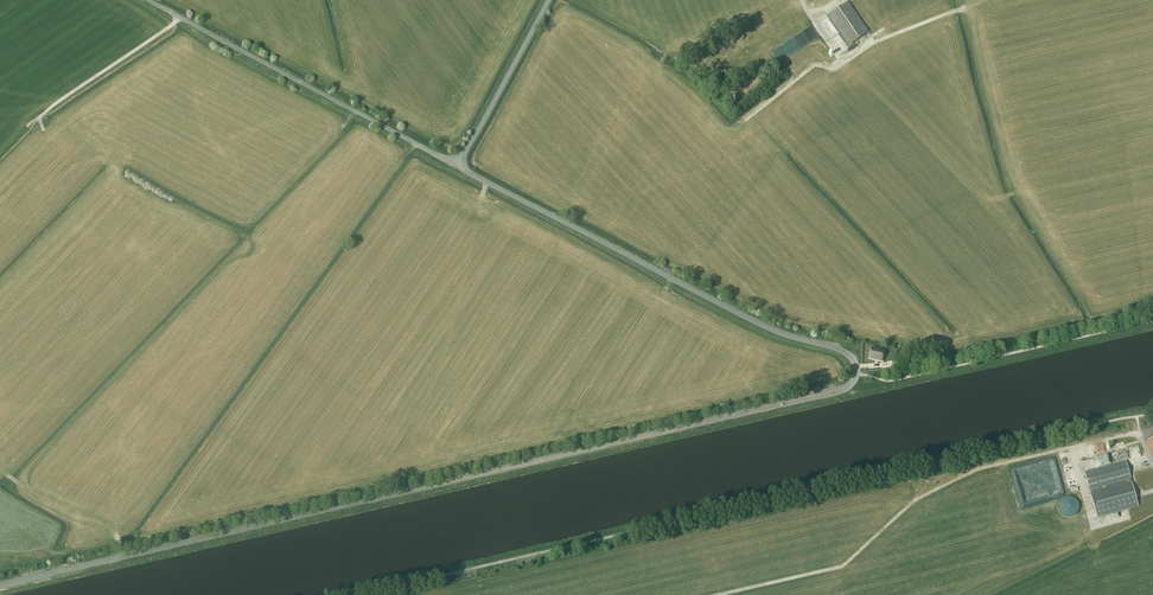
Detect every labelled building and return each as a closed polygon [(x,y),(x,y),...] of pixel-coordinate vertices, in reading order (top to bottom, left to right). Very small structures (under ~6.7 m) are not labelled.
[(848,1),(828,15),(849,46),(869,32),(848,1)] [(872,348),(870,357),(882,360),(884,351),(872,348)] [(1117,448),(1125,446),(1124,441),(1110,444),(1114,456),(1119,455),(1117,448)] [(1128,482),(1090,492),(1097,517),(1138,505),(1126,460),(1084,472),(1089,490),(1128,480),(1128,482)] [(1060,503),(1059,506),(1060,509),(1061,512),(1064,514),(1066,516),(1069,516),(1072,516),(1075,514),(1077,512),(1079,510),(1079,506),(1079,503),(1077,501),(1075,499),(1072,497),(1069,497),(1066,497),(1064,499),(1061,501),(1060,503)]
